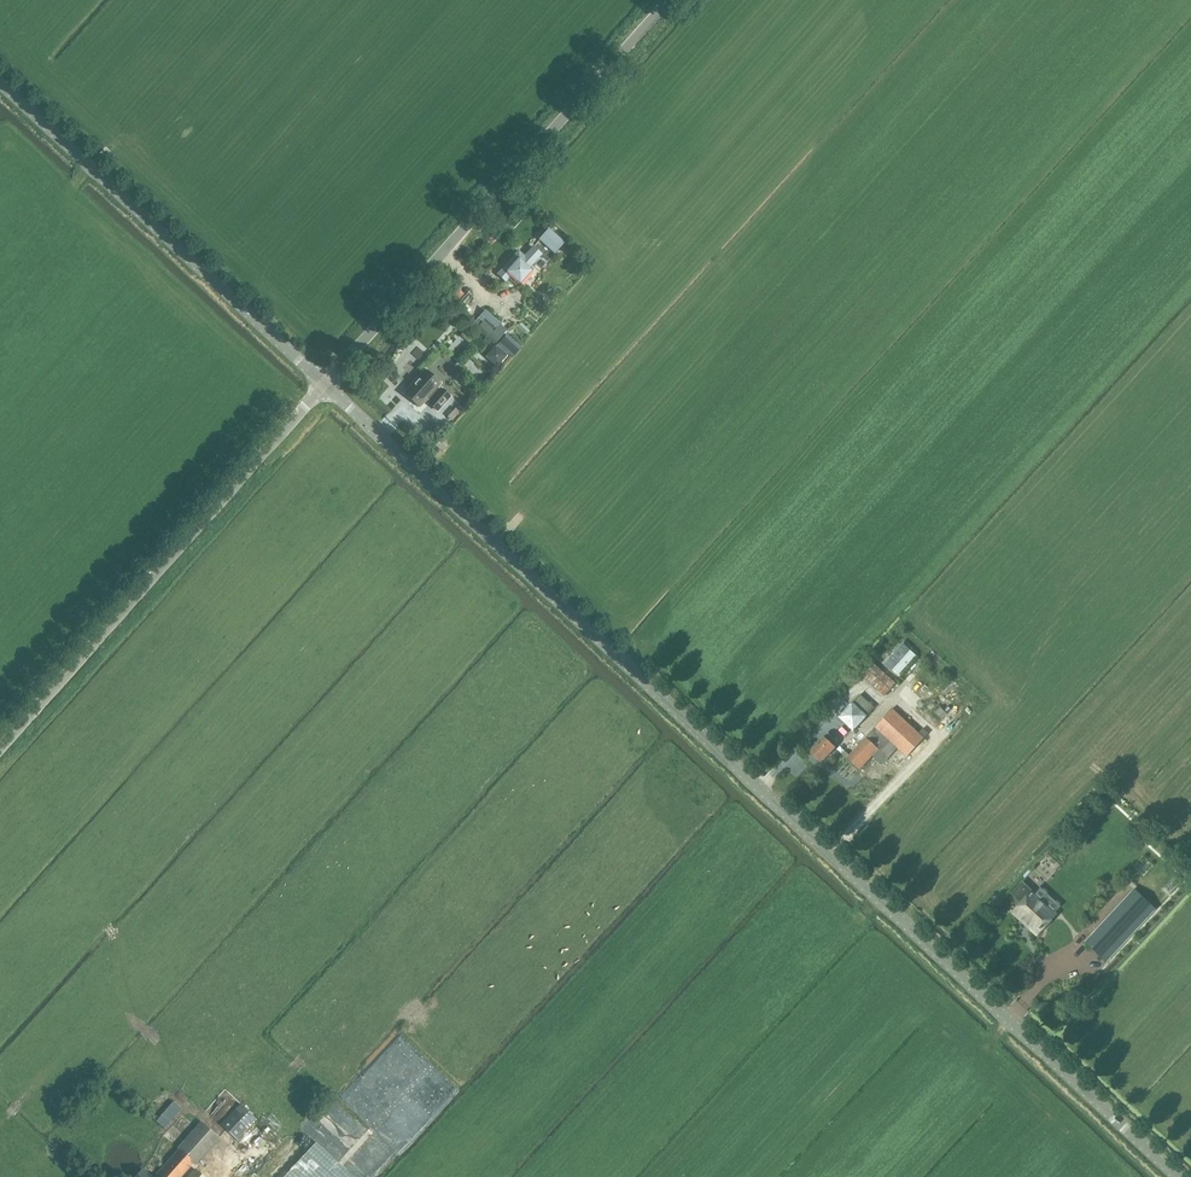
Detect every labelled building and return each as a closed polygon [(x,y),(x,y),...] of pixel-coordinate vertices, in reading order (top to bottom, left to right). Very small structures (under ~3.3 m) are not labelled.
[(539,240),(553,254),(563,243),(548,230),(539,240)] [(524,256),(518,251),(497,274),(506,282),(508,279),(515,286),(518,283),(519,284),(532,271),(529,268),(541,255),(532,247),(524,256)] [(454,286),(444,297),(449,301),(459,290),(454,286)] [(459,290),(449,301),(453,305),(463,294),(459,290)] [(450,312),(457,318),(461,312),(455,306),(450,312)] [(478,318),(474,322),(496,342),(507,331),(499,324),(499,323),(485,311),(478,318)] [(460,332),(456,341),(467,346),(471,336),(460,332)] [(506,335),(498,344),(513,357),(521,348),(506,335)] [(420,359),(426,352),(417,345),(412,353),(420,359)] [(473,380),(482,372),(474,363),(465,371),(473,380)] [(419,406),(427,397),(430,400),(429,402),(437,410),(450,396),(441,388),(440,390),(437,387),(440,383),(425,369),(404,393),(419,406)] [(453,405),(446,416),(453,420),(459,409),(453,405)] [(435,446),(443,452),(447,446),(440,440),(435,446)] [(901,674),(916,652),(909,646),(893,668),(901,674)] [(861,673),(885,694),(897,681),(873,659),(861,673)] [(860,695),(840,717),(854,730),(874,707),(860,695)] [(940,707),(935,712),(942,719),(947,714),(940,707)] [(883,764),(898,748),(907,756),(924,739),(929,733),(924,728),(918,734),(892,709),(866,738),(866,737),(847,758),(859,769),(872,755),(883,764)] [(812,726),(818,719),(813,714),(807,720),(812,726)] [(832,745),(835,741),(828,734),(825,738),(824,737),(810,752),(821,763),(835,748),(832,745)] [(1144,819),(1136,827),(1144,835),(1151,827),(1144,819)] [(1129,873),(1139,882),(1158,861),(1148,852),(1129,873)] [(1029,870),(1022,877),(1024,879),(1031,872),(1029,870)] [(1174,876),(1164,888),(1168,892),(1179,880),(1174,876)] [(1041,888),(1034,895),(1022,883),(1011,894),(1021,904),(1014,912),(1036,933),(1055,914),(1054,913),(1060,907),(1041,888)] [(1106,961),(1155,908),(1134,889),(1085,942),(1106,961)] [(249,1119),(254,1114),(241,1101),(236,1106),(249,1119)] [(165,1128),(181,1109),(173,1102),(156,1121),(165,1128)] [(237,1109),(222,1125),(238,1140),(253,1124),(237,1109)] [(194,1163),(191,1160),(215,1134),(202,1122),(178,1149),(179,1150),(155,1176),(181,1176),(194,1163)] [(282,1176),(358,1176),(315,1140),(282,1176)] [(188,1176),(208,1176),(196,1167),(188,1176)]
